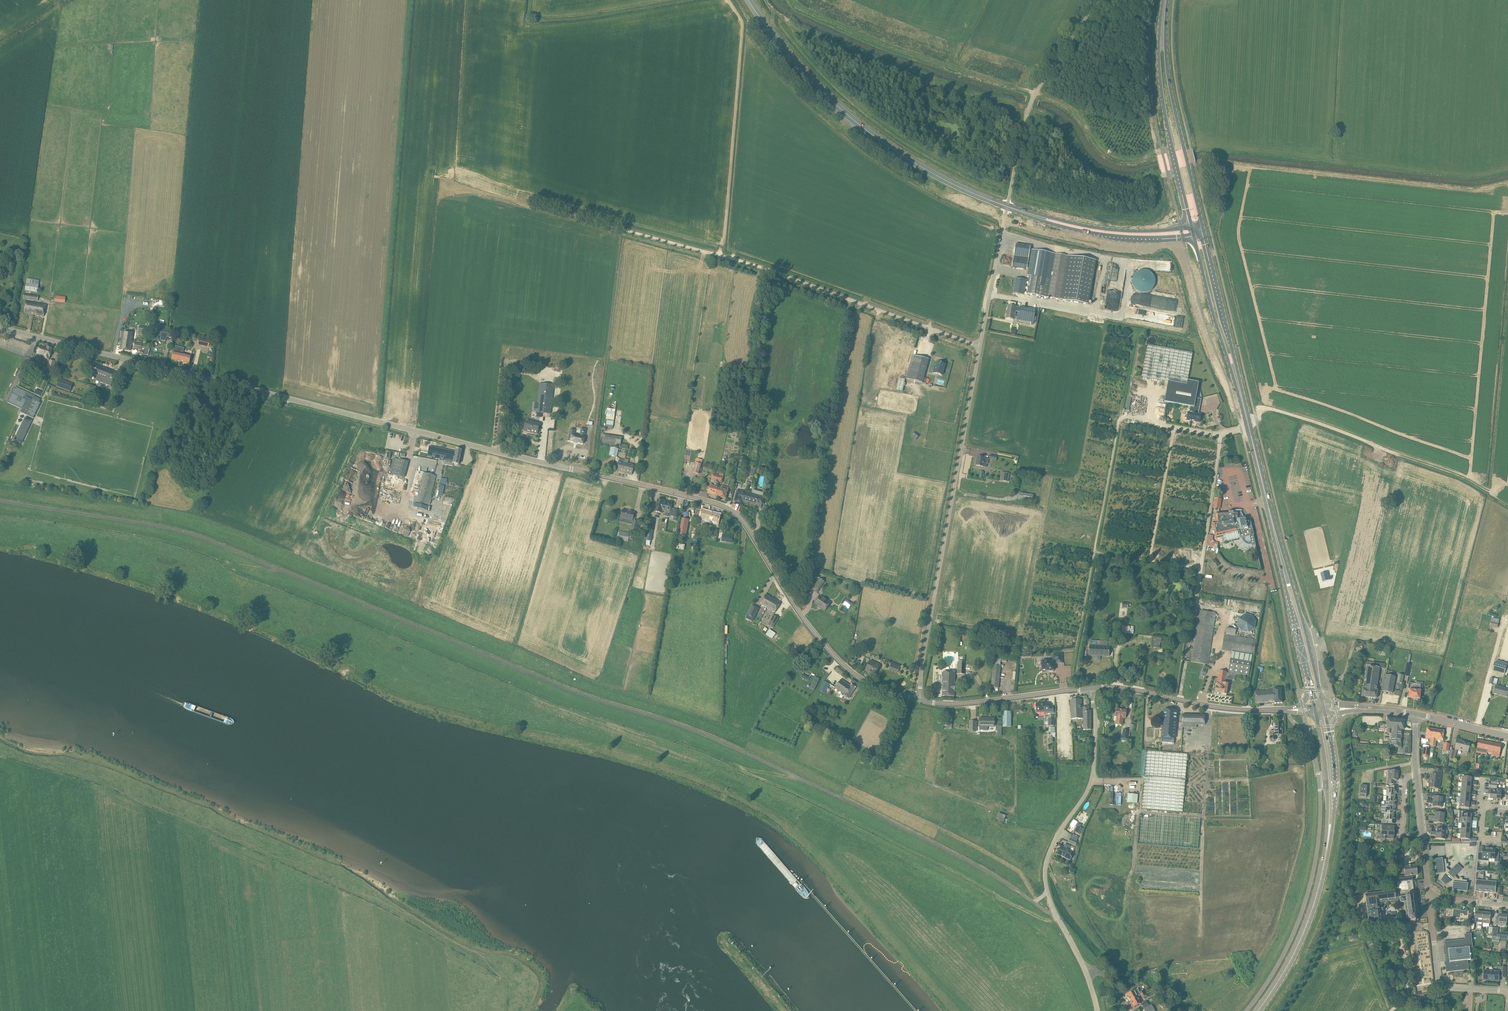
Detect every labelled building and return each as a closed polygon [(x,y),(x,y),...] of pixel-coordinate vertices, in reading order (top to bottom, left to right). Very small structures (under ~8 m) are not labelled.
[(1027,269),(1029,245),(1014,244),(1012,267),(1027,269)] [(1050,279),(1031,276),(1028,294),(1088,304),(1095,261),(1054,254),(1050,279)] [(1132,272),(1134,292),(1154,290),(1152,270),(1132,272)] [(39,285),(26,283),(25,291),(37,293),(39,285)] [(153,304),(158,305),(158,307),(162,307),(163,300),(154,299),(153,304)] [(46,304),(26,301),(24,312),(36,314),(36,316),(44,317),(46,304)] [(1034,323),(1036,310),(1019,307),(1019,308),(1015,307),(1016,303),(1009,302),(1009,305),(1008,305),(1006,318),(1013,319),(1014,315),(1015,315),(1016,312),(1019,312),(1017,320),(1034,323)] [(121,341),(131,342),(132,333),(122,332),(121,341)] [(158,336),(161,336),(161,341),(166,341),(167,337),(168,333),(168,332),(159,332),(158,336)] [(207,341),(199,339),(197,345),(206,347),(207,341)] [(131,342),(121,341),(119,350),(130,351),(131,342)] [(1201,399),(1196,398),(1199,382),(1188,380),(1193,353),(1148,345),(1142,377),(1168,381),(1164,402),(1190,407),(1189,412),(1188,412),(1187,420),(1190,421),(1191,421),(1199,422),(1201,414),(1198,414),(1201,399)] [(47,349),(39,347),(37,354),(44,356),(43,358),(49,360),(52,349),(47,347),(47,349)] [(171,360),(180,362),(182,354),(180,353),(181,350),(174,348),(171,360)] [(910,353),(885,348),(877,386),(903,391),(910,353)] [(182,354),(180,362),(189,364),(191,356),(182,354)] [(929,359),(913,355),(907,379),(922,383),(929,359)] [(57,361),(51,359),(47,368),(53,370),(57,361)] [(936,367),(935,367),(933,373),(942,376),(945,364),(938,362),(936,367)] [(115,373),(94,365),(91,373),(97,376),(95,380),(110,386),(115,373)] [(70,392),(73,384),(59,379),(56,387),(70,392)] [(554,385),(540,383),(537,412),(551,414),(554,385)] [(96,387),(88,384),(84,395),(92,398),(96,387)] [(35,396),(16,387),(13,395),(12,394),(11,397),(12,398),(11,401),(24,407),(21,412),(34,418),(33,417),(34,414),(35,415),(41,403),(34,399),(35,396)] [(614,420),(615,409),(606,408),(605,419),(614,420)] [(32,421),(25,417),(14,439),(22,443),(32,421)] [(539,425),(526,422),(524,429),(526,430),(526,431),(537,434),(539,425)] [(574,436),(575,431),(570,430),(568,441),(583,445),(585,433),(580,432),(579,437),(574,436)] [(601,434),(600,443),(620,447),(622,437),(601,434)] [(455,452),(431,447),(429,457),(453,462),(452,464),(458,465),(461,451),(455,450),(455,452)] [(618,449),(611,447),(609,455),(616,457),(618,449)] [(988,464),(989,459),(978,457),(976,465),(986,467),(986,464),(988,464)] [(391,473),(404,476),(408,461),(395,458),(391,473)] [(616,471),(625,473),(626,469),(623,469),(625,463),(624,463),(624,460),(619,459),(618,461),(616,471)] [(697,459),(696,463),(693,473),(699,474),(700,471),(701,472),(702,468),(701,468),(702,464),(703,461),(697,459)] [(633,465),(625,463),(623,469),(626,469),(625,473),(631,475),(633,465)] [(1008,482),(1010,473),(1001,472),(1000,480),(1008,482)] [(436,476),(424,473),(416,504),(428,507),(436,476)] [(718,487),(719,482),(718,482),(720,475),(719,475),(713,473),(711,480),(715,481),(714,485),(711,485),(710,487),(709,487),(708,487),(707,489),(708,490),(709,491),(709,493),(716,495),(718,487)] [(722,488),(718,487),(716,495),(720,496),(719,497),(726,499),(729,488),(722,486),(722,488)] [(743,502),(746,491),(738,489),(734,501),(743,504),(743,502)] [(743,502),(761,507),(764,496),(746,491),(743,502)] [(1018,498),(1033,500),(1032,503),(1037,503),(1038,497),(1034,497),(1034,495),(1019,493),(1018,498)] [(1213,508),(1220,509),(1222,499),(1214,498),(1213,508)] [(662,510),(666,511),(667,505),(664,504),(664,501),(658,500),(655,511),(661,513),(662,510)] [(667,505),(666,511),(666,513),(670,514),(673,503),(664,501),(664,504),(667,505)] [(632,521),(634,513),(622,510),(620,518),(629,520),(628,524),(631,525),(630,531),(636,532),(639,522),(633,520),(632,521)] [(703,510),(700,523),(708,525),(709,521),(717,523),(719,515),(703,510)] [(1252,528),(1250,521),(1249,522),(1248,521),(1247,521),(1246,521),(1245,517),(1243,518),(1243,517),(1243,516),(1242,515),(1242,514),(1241,513),(1240,512),(1241,511),(1240,510),(1239,510),(1238,510),(1237,510),(1236,510),(1235,511),(1234,511),(1233,512),(1229,512),(1229,513),(1216,514),(1216,522),(1212,523),(1215,537),(1225,535),(1226,542),(1239,539),(1239,540),(1241,543),(1245,545),(1248,546),(1250,546),(1252,546),(1255,545),(1253,535),(1254,535),(1252,528)] [(678,535),(686,536),(689,520),(681,518),(678,535)] [(653,531),(655,520),(648,519),(646,530),(653,531)] [(629,533),(620,531),(618,540),(628,542),(628,539),(632,540),(633,536),(629,535),(629,533)] [(732,543),(733,536),(723,534),(722,541),(732,543)] [(1208,535),(1207,546),(1217,547),(1218,543),(1214,542),(1213,540),(1213,536),(1208,535)] [(1328,571),(1321,573),(1323,581),(1330,580),(1328,571)] [(812,589),(817,593),(825,582),(820,578),(812,589)] [(767,607),(772,598),(766,595),(761,604),(767,607)] [(820,595),(814,603),(818,606),(817,606),(825,611),(831,603),(820,595)] [(772,598),(767,607),(767,608),(775,612),(781,603),(772,598)] [(759,609),(752,605),(746,618),(753,622),(759,609)] [(843,605),(839,610),(844,613),(848,608),(843,605)] [(1216,613),(1199,611),(1191,662),(1208,664),(1216,613)] [(778,618),(773,615),(768,625),(773,628),(778,618)] [(1256,622),(1251,616),(1244,615),(1238,619),(1237,627),(1241,633),(1248,634),(1254,630),(1256,622)] [(1492,618),(1490,626),(1497,628),(1500,619),(1492,618)] [(770,630),(766,635),(772,639),(776,634),(770,630)] [(1222,650),(1232,652),(1252,655),(1254,656),(1256,640),(1235,636),(1225,634),(1222,650)] [(1162,638),(1152,637),(1151,647),(1160,648),(1160,643),(1161,643),(1162,638)] [(1089,656),(1093,656),(1093,658),(1093,660),(1095,661),(1097,662),(1099,661),(1100,660),(1101,659),(1101,656),(1109,657),(1110,646),(1106,646),(1106,642),(1098,642),(1097,645),(1090,645),(1089,656)] [(1252,655),(1232,652),(1228,674),(1248,678),(1252,655)] [(1055,663),(1062,663),(1061,653),(1052,654),(1052,661),(1055,661),(1055,663)] [(871,660),(865,671),(875,675),(880,665),(871,660)] [(1507,663),(1498,660),(1497,663),(1495,662),(1493,671),(1505,674),(1507,663)] [(1050,661),(1042,661),(1042,662),(1041,662),(1041,665),(1042,665),(1042,670),(1046,670),(1046,671),(1054,670),(1054,662),(1050,662),(1050,661)] [(901,666),(892,662),(889,670),(898,673),(901,666)] [(998,688),(1000,666),(994,665),(991,688),(998,688)] [(1361,697),(1368,698),(1376,699),(1377,690),(1376,690),(1379,668),(1366,666),(1363,688),(1362,688),(1361,697)] [(1217,687),(1216,687),(1216,692),(1222,693),(1222,694),(1227,695),(1228,684),(1225,684),(1226,672),(1219,671),(1217,683),(1217,687)] [(943,672),(942,696),(954,697),(955,672),(943,672)] [(1382,691),(1392,693),(1396,677),(1385,675),(1382,691)] [(815,677),(810,689),(814,691),(820,679),(815,677)] [(849,698),(856,688),(851,685),(850,686),(841,680),(836,688),(845,694),(844,695),(849,698)] [(826,692),(830,684),(824,681),(820,689),(826,692)] [(1420,686),(1413,686),(1413,684),(1409,683),(1408,691),(1409,691),(1409,698),(1413,698),(1413,699),(1419,699),(1420,691),(1420,686)] [(1494,693),(1507,697),(1507,694),(1507,689),(1496,685),(1494,693)] [(1282,703),(1281,688),(1273,689),(1274,690),(1255,691),(1256,703),(1274,701),(1275,703),(1282,703)] [(1091,730),(1091,711),(1089,711),(1089,706),(1081,706),(1081,700),(1071,700),(1071,719),(1083,719),(1084,730),(1091,730)] [(1054,713),(1053,706),(1049,706),(1049,703),(1036,703),(1036,712),(1045,712),(1045,713),(1054,713)] [(1115,717),(1117,717),(1116,724),(1122,725),(1123,718),(1125,718),(1126,711),(1116,709),(1115,717)] [(1177,711),(1164,710),(1161,742),(1174,744),(1177,711)] [(1011,712),(1003,712),(1003,727),(1011,727),(1011,712)] [(1197,728),(1197,725),(1205,725),(1205,715),(1182,714),(1182,727),(1197,728)] [(994,718),(980,718),(980,726),(987,726),(987,730),(992,730),(992,726),(994,726),(994,718)] [(1395,729),(1396,719),(1387,718),(1386,728),(1387,728),(1387,733),(1392,734),(1391,747),(1396,747),(1397,735),(1395,735),(1396,729),(1395,729)] [(1397,735),(1396,747),(1401,748),(1402,729),(1404,729),(1404,720),(1396,719),(1395,729),(1396,729),(1395,735),(1397,735)] [(1276,739),(1275,735),(1282,735),(1282,725),(1275,725),(1275,731),(1270,731),(1270,740),(1276,739)] [(1433,746),(1435,730),(1427,729),(1426,738),(1431,739),(1430,746),(1433,746)] [(1127,741),(1129,731),(1123,730),(1121,739),(1127,741)] [(1435,730),(1433,746),(1435,746),(1436,739),(1442,740),(1444,731),(1435,730)] [(1457,739),(1455,749),(1468,752),(1470,744),(1462,742),(1462,741),(1457,739)] [(1492,757),(1499,758),(1502,745),(1479,740),(1477,750),(1492,753),(1492,757)] [(872,763),(876,755),(868,751),(866,755),(868,757),(867,759),(870,760),(869,761),(872,763)] [(1142,809),(1183,812),(1187,754),(1160,752),(1147,751),(1142,809)] [(1253,763),(1255,765),(1258,767),(1265,757),(1262,755),(1258,759),(1256,758),(1253,763)] [(1398,780),(1398,771),(1389,770),(1388,784),(1394,784),(1394,780),(1398,780)] [(1441,771),(1434,770),(1433,775),(1431,774),(1430,782),(1429,782),(1429,788),(1440,789),(1441,775),(1441,771)] [(1395,793),(1397,794),(1397,786),(1391,786),(1391,790),(1387,790),(1386,796),(1395,796),(1395,793)] [(1496,800),(1497,788),(1491,788),(1489,788),(1489,794),(1491,794),(1491,799),(1493,799),(1493,800),(1496,800)] [(1502,795),(1504,795),(1505,789),(1497,788),(1496,800),(1499,800),(1499,799),(1501,800),(1502,795)] [(1127,802),(1137,803),(1138,795),(1128,794),(1127,802)] [(1431,801),(1442,803),(1443,797),(1439,797),(1439,794),(1434,794),(1433,796),(1433,800),(1427,799),(1427,803),(1430,803),(1431,801)] [(1384,801),(1384,805),(1396,805),(1396,799),(1395,799),(1395,796),(1386,796),(1386,802),(1384,801)] [(1386,808),(1385,814),(1394,814),(1394,811),(1395,812),(1396,805),(1384,805),(1384,808),(1386,808)] [(1458,818),(1474,819),(1474,818),(1471,817),(1472,814),(1468,813),(1468,811),(1463,811),(1459,810),(1459,813),(1458,818)] [(996,819),(1003,822),(1005,816),(998,813),(996,819)] [(1394,814),(1385,814),(1385,818),(1384,818),(1383,818),(1382,819),(1382,820),(1381,821),(1381,823),(1387,823),(1387,820),(1388,820),(1388,823),(1394,823),(1395,817),(1393,817),(1394,814)] [(1437,823),(1437,826),(1443,826),(1444,819),(1432,817),(1432,819),(1434,819),(1434,823),(1437,823)] [(1382,825),(1381,838),(1393,839),(1394,825),(1382,825)] [(1431,831),(1430,835),(1434,835),(1434,833),(1446,835),(1446,830),(1452,831),(1452,827),(1448,827),(1443,826),(1437,826),(1437,828),(1436,832),(1431,831)] [(1072,834),(1070,838),(1068,842),(1075,846),(1077,841),(1078,837),(1072,834)] [(1057,854),(1066,858),(1070,860),(1072,856),(1071,855),(1073,852),(1069,850),(1071,846),(1065,844),(1064,848),(1061,847),(1057,854)] [(1489,861),(1489,859),(1490,849),(1489,849),(1489,848),(1486,848),(1483,848),(1483,852),(1479,852),(1478,860),(1489,861)] [(1490,849),(1489,859),(1495,859),(1495,862),(1498,862),(1499,854),(1496,853),(1496,849),(1493,849),(1490,848),(1490,849)] [(1446,887),(1446,888),(1450,887),(1452,887),(1452,890),(1467,892),(1468,886),(1468,884),(1467,883),(1467,880),(1462,880),(1462,878),(1459,877),(1459,879),(1458,879),(1455,876),(1460,871),(1462,869),(1457,863),(1450,871),(1447,868),(1447,867),(1449,867),(1448,864),(1446,864),(1446,859),(1443,859),(1442,858),(1434,859),(1436,874),(1439,874),(1439,875),(1439,876),(1438,880),(1439,880),(1439,881),(1441,881),(1441,882),(1442,883),(1443,883),(1444,884),(1444,885),(1445,886),(1445,887),(1446,887)] [(1410,881),(1413,880),(1412,876),(1417,875),(1416,865),(1404,867),(1405,876),(1397,877),(1397,882),(1409,880),(1410,881)] [(1413,880),(1410,881),(1410,883),(1408,883),(1410,893),(1408,894),(1407,893),(1407,894),(1406,896),(1399,897),(1398,897),(1398,902),(1400,902),(1404,902),(1406,918),(1408,918),(1409,919),(1409,920),(1410,920),(1410,922),(1415,922),(1415,920),(1416,920),(1418,920),(1418,919),(1418,917),(1417,917),(1418,917),(1417,908),(1417,904),(1416,905),(1416,901),(1417,900),(1416,895),(1414,895),(1413,880)] [(1475,891),(1482,892),(1483,880),(1476,880),(1477,880),(1476,891),(1475,891)] [(1490,881),(1489,892),(1496,893),(1497,882),(1497,881),(1490,881)] [(1398,902),(1398,897),(1396,898),(1395,892),(1395,890),(1394,891),(1365,894),(1366,902),(1367,910),(1370,929),(1385,927),(1394,926),(1394,928),(1398,927),(1397,924),(1396,918),(1396,912),(1390,912),(1386,912),(1387,916),(1388,916),(1388,918),(1387,918),(1388,919),(1380,920),(1379,911),(1383,911),(1382,902),(1391,901),(1391,903),(1397,903),(1398,902)] [(1445,913),(1444,919),(1452,920),(1452,918),(1472,920),(1472,915),(1469,914),(1470,911),(1446,908),(1445,914),(1445,913)] [(1479,918),(1483,919),(1484,912),(1476,912),(1475,918),(1475,922),(1478,922),(1479,918)] [(1485,912),(1484,912),(1483,919),(1482,922),(1490,923),(1491,913),(1485,912)] [(1503,914),(1500,914),(1500,916),(1500,917),(1496,916),(1495,924),(1506,926),(1507,923),(1507,915),(1507,913),(1503,913),(1503,914)] [(1499,928),(1494,927),(1493,936),(1492,941),(1500,942),(1500,937),(1501,932),(1498,932),(1499,928)] [(1465,939),(1445,941),(1447,965),(1446,965),(1446,972),(1469,970),(1468,960),(1471,960),(1470,947),(1473,947),(1472,933),(1465,934),(1465,939)] [(1165,967),(1157,969),(1152,971),(1153,975),(1159,973),(1158,971),(1166,969),(1165,967)] [(1484,970),(1484,980),(1499,981),(1500,971),(1484,970)] [(1141,995),(1140,995),(1137,989),(1128,994),(1131,1000),(1137,997),(1138,997),(1141,995)] [(1138,997),(1137,997),(1131,1000),(1134,1007),(1141,1003),(1138,997)]
